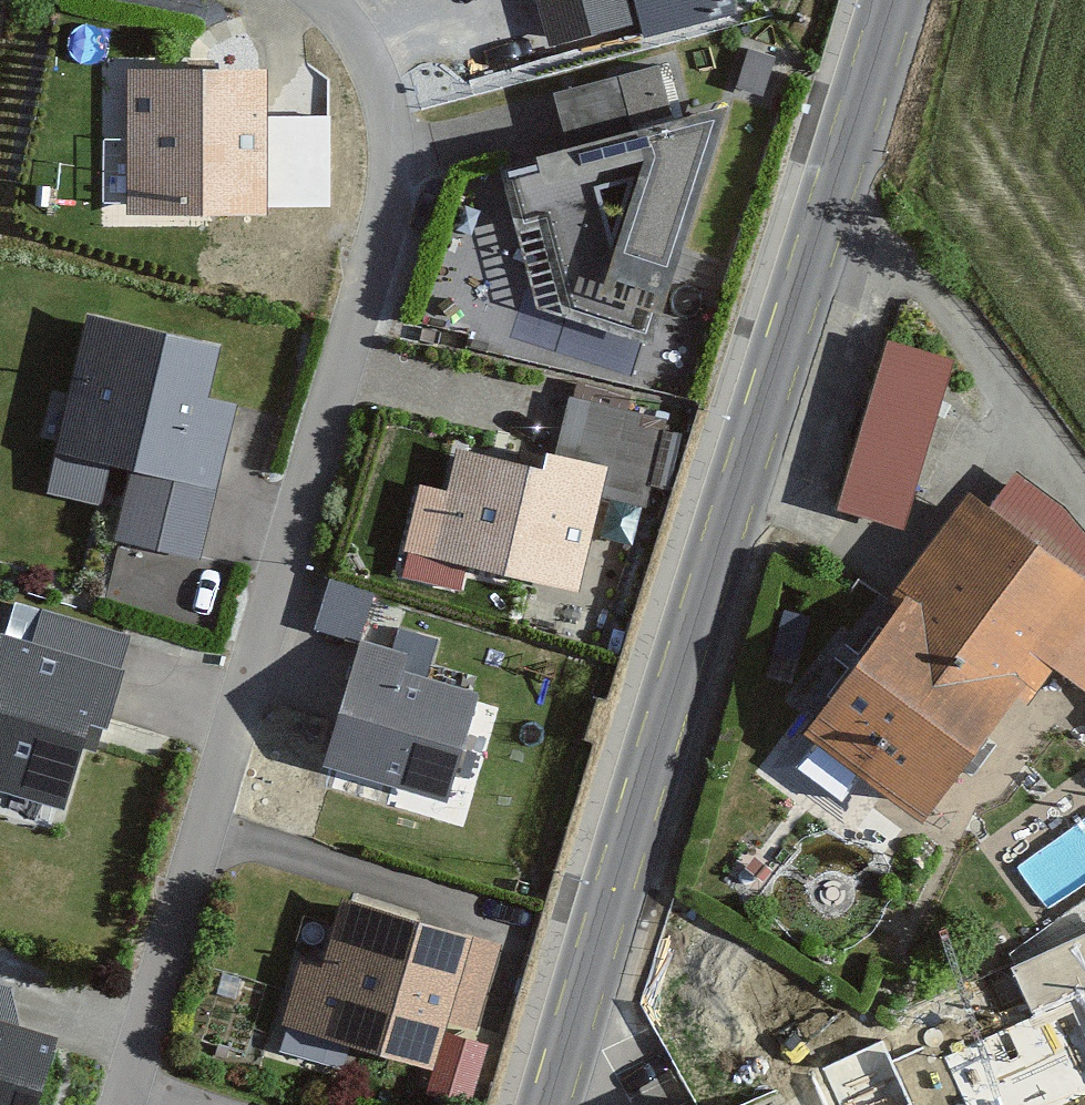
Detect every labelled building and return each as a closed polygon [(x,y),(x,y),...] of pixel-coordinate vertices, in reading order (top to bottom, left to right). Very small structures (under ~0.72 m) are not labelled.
[(733,0),(635,0),(644,37),(737,13),(733,0)] [(776,58),(748,50),(736,89),(763,98),(776,58)] [(552,144),(493,160),(508,213),(533,207),(558,297),(643,324),(716,101),(673,113),(656,53),(536,87),(552,144)] [(267,68),(128,69),(128,214),(268,213),(267,68)] [(209,341),(79,309),(44,447),(208,488),(230,403),(195,394),(209,341)] [(952,363),(879,342),(832,510),(905,531),(952,363)] [(545,466),(455,443),(428,549),(568,584),(589,500),(638,512),(663,414),(565,389),(545,466)] [(1016,686),(1027,670),(1074,703),(1084,687),(1084,585),(1077,580),(1084,569),(1084,537),(1005,480),(979,516),(955,499),(884,598),(1016,686)] [(333,567),(317,611),(356,625),(372,581),(333,567)] [(921,817),(1016,686),(884,598),(792,724),(921,817)] [(0,632),(0,795),(60,814),(119,627),(41,602),(28,641),(0,632)] [(414,650),(353,633),(318,760),(435,792),(462,691),(407,676),(414,650)] [(471,795),(502,691),(472,682),(441,786),(471,795)] [(486,946),(331,898),(309,968),(282,960),(262,1026),(419,1075),(435,1026),(458,1033),(486,946)] [(839,1044),(867,1104),(1084,1104),(1084,1026),(1048,947),(839,1044)] [(37,1041),(0,1031),(0,1104),(19,1104),(37,1041)]
